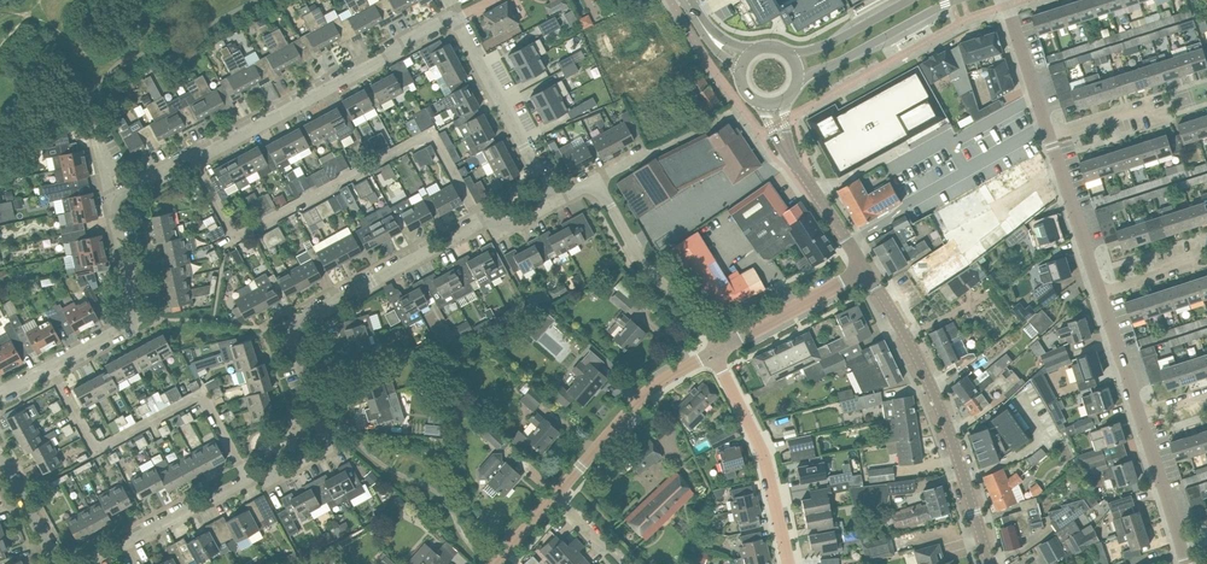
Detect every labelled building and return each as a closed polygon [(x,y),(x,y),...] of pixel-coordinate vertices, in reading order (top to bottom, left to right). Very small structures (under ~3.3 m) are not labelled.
[(350,38),(352,43),(361,38),(361,37),(363,35),(362,32),(370,27),(355,0),(345,0),(349,8),(337,14),(338,16),(350,38)] [(367,0),(355,0),(370,27),(378,23),(380,26),(382,25),(383,26),(392,21),(381,0),(379,0),(369,5),(367,0)] [(407,0),(381,0),(392,21),(401,16),(401,15),(403,14),(401,11),(410,6),(407,0)] [(550,2),(544,6),(548,15),(560,9),(562,11),(568,8),(564,0),(549,0),(550,2)] [(755,26),(778,13),(784,24),(790,21),(796,30),(843,4),(840,0),(793,0),(782,6),(783,7),(778,10),(772,0),(740,0),(755,26)] [(1091,0),(1081,0),(1076,2),(1082,20),(1096,15),(1091,0)] [(1107,0),(1091,0),(1096,15),(1111,11),(1107,0)] [(1123,0),(1107,0),(1111,11),(1125,6),(1123,0)] [(507,1),(483,14),(495,35),(508,28),(509,30),(517,26),(516,24),(518,22),(507,1)] [(1082,20),(1076,2),(1061,6),(1067,25),(1082,20)] [(650,4),(631,13),(637,25),(656,16),(650,4)] [(327,22),(319,6),(310,11),(328,44),(337,40),(338,43),(341,42),(341,43),(350,38),(338,16),(327,22)] [(1067,25),(1061,6),(1047,11),(1053,29),(1067,25)] [(1178,20),(1192,16),(1190,9),(1176,14),(1178,20)] [(328,44),(310,11),(302,15),(310,31),(298,38),(311,59),(320,55),(319,53),(322,52),(320,49),(328,44)] [(1047,11),(1032,16),(1038,34),(1053,29),(1047,11)] [(1163,25),(1178,20),(1176,14),(1161,19),(1163,25)] [(589,15),(579,18),(582,27),(592,23),(589,15)] [(538,25),(543,36),(560,26),(555,16),(538,25)] [(656,16),(637,25),(642,37),(644,36),(661,28),(656,16)] [(1149,30),(1163,25),(1161,19),(1147,23),(1149,30)] [(1181,30),(1195,26),(1193,19),(1179,24),(1181,30)] [(1134,35),(1149,30),(1147,23),(1132,28),(1134,35)] [(1167,35),(1181,30),(1179,24),(1165,28),(1167,35)] [(661,28),(644,36),(649,48),(669,39),(663,27),(661,28)] [(298,38),(288,43),(279,28),(271,32),(289,65),(297,61),(299,64),(301,63),(302,64),(311,59),(298,38)] [(1120,39),(1134,35),(1132,28),(1118,33),(1120,39)] [(1152,40),(1167,35),(1165,28),(1150,33),(1152,40)] [(958,43),(959,46),(968,73),(982,69),(992,101),(1004,93),(1015,88),(996,31),(958,43)] [(289,65),(271,32),(262,37),(270,52),(259,58),(271,80),(280,76),(280,75),(282,73),(280,70),(289,65)] [(1105,44),(1120,39),(1118,33),(1103,38),(1105,44)] [(1138,45),(1152,40),(1150,33),(1136,38),(1138,45)] [(508,55),(515,68),(538,56),(547,52),(539,38),(508,55)] [(1091,49),(1105,44),(1103,38),(1089,42),(1091,49)] [(1127,48),(1138,45),(1136,38),(1121,42),(1125,55),(1128,53),(1127,48)] [(449,42),(444,45),(440,39),(420,50),(430,67),(455,53),(449,42)] [(669,39),(649,48),(655,60),(674,50),(669,39)] [(1076,53),(1091,49),(1089,42),(1074,47),(1076,53)] [(1125,56),(1125,55),(1121,42),(1107,47),(1109,54),(1112,53),(1114,59),(1125,56)] [(968,73),(959,46),(950,51),(949,49),(938,54),(937,52),(930,56),(932,58),(921,64),(932,82),(948,73),(975,121),(992,112),(988,105),(979,109),(974,94),(968,73)] [(1062,58),(1076,53),(1074,47),(1060,52),(1062,58)] [(1106,55),(1109,54),(1107,47),(1092,52),(1095,59),(1096,65),(1108,61),(1106,55)] [(259,58),(249,64),(240,48),(231,53),(249,87),(257,82),(259,86),(262,84),(262,85),(271,80),(259,58)] [(1203,48),(1188,52),(1194,71),(1206,67),(1206,60),(1203,48)] [(674,50),(655,60),(661,72),(680,63),(674,50)] [(1060,52),(1057,53),(1045,56),(1047,63),(1062,58),(1060,52)] [(1080,64),(1095,59),(1092,52),(1078,57),(1080,64)] [(1194,71),(1188,52),(1174,57),(1180,75),(1194,71)] [(231,53),(223,57),(231,73),(219,80),(221,84),(232,102),(241,97),(240,96),(243,95),(241,91),(249,87),(231,53)] [(455,68),(461,64),(455,53),(430,67),(430,68),(429,68),(434,79),(442,75),(455,68)] [(557,62),(562,70),(575,63),(570,55),(557,62)] [(538,56),(515,68),(522,81),(545,69),(538,56)] [(1078,57),(1063,61),(1065,67),(1066,68),(1080,64),(1078,57)] [(1180,75),(1174,57),(1159,62),(1165,80),(1180,75)] [(168,61),(161,63),(165,70),(171,67),(168,61)] [(1065,67),(1063,61),(1049,66),(1051,74),(1065,69),(1066,68),(1065,67)] [(1165,80),(1159,62),(1145,66),(1151,85),(1165,80)] [(575,63),(562,70),(566,78),(579,71),(575,63)] [(461,64),(455,68),(442,75),(451,93),(465,85),(462,79),(467,76),(461,64)] [(948,117),(919,65),(839,110),(836,104),(807,119),(839,177),(894,147),(948,117)] [(1151,85),(1145,66),(1130,71),(1136,90),(1151,85)] [(414,82),(413,79),(407,68),(400,72),(408,85),(414,82)] [(1053,81),(1067,76),(1065,69),(1051,74),(1053,81)] [(1136,90),(1130,71),(1116,76),(1122,94),(1136,90)] [(393,73),(382,79),(385,85),(392,98),(403,92),(410,89),(408,85),(400,72),(394,75),(393,73)] [(1084,78),(1086,85),(1087,85),(1093,104),(1107,99),(1102,80),(1101,81),(1098,73),(1084,78)] [(221,84),(211,90),(202,74),(194,78),(212,112),(220,108),(222,111),(224,110),(225,111),(234,106),(232,102),(221,84)] [(1055,87),(1070,83),(1067,76),(1053,81),(1055,87)] [(1122,94),(1116,76),(1102,80),(1107,99),(1122,94)] [(177,96),(194,127),(204,122),(203,121),(205,120),(204,117),(212,112),(194,78),(186,83),(189,90),(177,96)] [(152,79),(145,83),(152,95),(159,92),(152,79)] [(392,98),(382,79),(370,85),(373,90),(367,94),(374,106),(380,103),(380,104),(392,98)] [(530,96),(537,109),(560,97),(569,93),(561,79),(530,96)] [(1058,94),(1072,89),(1070,83),(1055,87),(1058,94)] [(465,85),(451,93),(441,98),(447,109),(450,108),(473,95),(467,84),(465,85)] [(127,95),(134,92),(130,85),(124,89),(127,95)] [(1087,85),(1086,85),(1072,90),(1074,96),(1076,103),(1078,108),(1093,104),(1087,85)] [(367,94),(364,88),(353,94),(363,113),(374,107),(374,106),(367,94)] [(1074,96),(1072,90),(1072,89),(1058,94),(1060,101),(1074,96)] [(147,93),(142,96),(145,102),(151,100),(147,93)] [(344,106),(351,118),(352,119),(363,113),(353,94),(341,100),(344,106)] [(171,103),(168,105),(163,95),(154,99),(173,133),(181,129),(182,132),(185,131),(185,132),(194,127),(177,96),(169,100),(171,103)] [(460,117),(477,108),(479,106),(473,95),(450,108),(452,113),(457,111),(460,117)] [(593,96),(580,103),(584,111),(597,104),(593,96)] [(1076,103),(1074,96),(1060,101),(1062,107),(1076,103)] [(560,97),(537,109),(545,123),(567,110),(560,97)] [(173,133),(154,99),(146,104),(155,120),(142,126),(155,149),(164,144),(163,143),(166,141),(164,138),(173,133)] [(338,109),(337,107),(325,113),(335,132),(340,140),(350,135),(351,134),(352,133),(352,132),(353,131),(353,130),(348,120),(351,118),(344,106),(338,109)] [(425,107),(412,114),(414,118),(421,131),(427,128),(420,115),(427,112),(425,107)] [(460,125),(457,126),(463,138),(489,124),(483,113),(480,114),(477,108),(460,117),(457,119),(460,125)] [(434,124),(428,114),(427,112),(420,115),(427,128),(434,124)] [(335,132),(325,113),(314,119),(324,138),(335,132)] [(596,122),(602,119),(599,113),(593,115),(596,122)] [(596,122),(593,115),(586,118),(589,125),(596,122)] [(1193,120),(1199,138),(1206,135),(1206,115),(1193,120)] [(141,150),(143,154),(145,152),(146,153),(155,149),(142,126),(132,132),(123,117),(114,122),(132,155),(141,150)] [(414,118),(406,123),(413,136),(421,131),(414,118)] [(324,138),(314,119),(303,125),(313,143),(324,138)] [(1174,134),(1180,153),(1187,151),(1184,143),(1199,138),(1193,120),(1178,124),(1181,132),(1174,134)] [(626,125),(624,121),(613,127),(623,146),(634,140),(633,138),(639,134),(632,121),(626,125)] [(627,202),(632,211),(633,211),(636,218),(656,205),(677,191),(677,190),(722,167),(733,184),(751,171),(761,165),(737,128),(733,131),(727,122),(707,136),(706,133),(655,158),(654,157),(633,171),(633,172),(625,177),(616,182),(622,193),(623,193),(628,202),(627,202)] [(469,149),(473,147),(476,154),(482,150),(496,142),(493,136),(495,135),(489,124),(463,138),(469,149)] [(313,152),(299,127),(288,133),(301,158),(313,152)] [(623,146),(613,127),(602,132),(612,152),(623,146)] [(388,145),(383,134),(381,132),(375,135),(382,148),(388,145)] [(602,132),(590,139),(599,156),(601,158),(612,152),(602,132)] [(301,158),(288,133),(277,139),(290,164),(301,158)] [(1173,153),(1167,134),(1152,139),(1158,157),(1173,153)] [(375,135),(368,139),(370,141),(375,152),(382,148),(375,135)] [(266,145),(267,147),(268,150),(274,161),(273,161),(277,168),(279,173),(284,170),(283,168),(290,164),(277,139),(266,145)] [(584,142),(573,148),(580,162),(583,167),(594,161),(593,159),(599,156),(590,139),(584,142)] [(1158,157),(1152,139),(1138,144),(1144,162),(1158,157)] [(476,154),(475,154),(481,165),(488,161),(508,151),(501,140),(496,142),(482,150),(476,154)] [(552,152),(564,174),(571,171),(572,173),(583,167),(573,148),(570,142),(558,148),(552,152)] [(46,149),(42,153),(43,158),(51,156),(54,169),(86,163),(83,149),(68,152),(67,144),(46,149)] [(435,153),(430,144),(419,150),(426,163),(433,160),(431,155),(435,153)] [(1144,162),(1138,144),(1123,148),(1129,167),(1144,162)] [(268,150),(267,147),(261,151),(258,145),(246,152),(257,171),(260,177),(277,168),(273,161),(274,161),(268,150)] [(1129,167),(1123,148),(1109,153),(1115,172),(1129,167)] [(426,163),(419,150),(413,153),(420,167),(426,163)] [(488,161),(481,165),(487,176),(494,172),(513,162),(508,151),(488,161)] [(246,152),(235,157),(245,177),(249,183),(260,177),(257,171),(246,152)] [(342,170),(349,166),(341,153),(335,157),(342,170)] [(1115,172),(1109,153),(1095,158),(1100,176),(1115,172)] [(235,157),(224,163),(227,169),(235,183),(237,187),(238,190),(243,187),(242,185),(239,180),(245,177),(235,157)] [(342,170),(335,157),(321,164),(323,168),(330,180),(338,176),(336,173),(342,170)] [(1095,158),(1080,162),(1086,181),(1100,176),(1095,158)] [(519,173),(513,162),(494,172),(500,183),(519,173)] [(1206,162),(1192,167),(1194,174),(1206,169),(1206,163),(1206,162)] [(56,182),(46,185),(38,186),(40,194),(47,193),(75,187),(73,179),(89,176),(86,163),(54,169),(56,182)] [(235,183),(224,163),(213,169),(216,175),(210,178),(221,199),(228,196),(228,195),(238,190),(237,187),(235,183)] [(1187,176),(1183,163),(1165,169),(1166,175),(1164,176),(1166,183),(1187,176)] [(461,176),(468,172),(465,165),(458,169),(461,176)] [(323,168),(317,171),(310,175),(315,184),(317,187),(330,180),(323,168)] [(1038,190),(1051,184),(1044,171),(1031,178),(1035,186),(1026,190),(1027,192),(1037,188),(1038,190)] [(1206,180),(1206,173),(1195,176),(1198,183),(1206,180)] [(310,175),(306,177),(304,174),(298,177),(301,184),(304,190),(315,184),(310,175)] [(469,175),(466,177),(463,178),(476,203),(483,199),(474,183),(473,184),(469,175)] [(1195,176),(1184,180),(1186,187),(1198,183),(1195,176)] [(288,188),(294,199),(300,196),(298,193),(304,190),(301,184),(298,177),(291,181),(293,185),(288,188)] [(1161,177),(1150,181),(1152,187),(1163,183),(1161,177)] [(373,191),(372,189),(366,178),(359,182),(366,195),(373,191)] [(880,214),(902,201),(891,182),(869,194),(859,178),(838,190),(859,226),(880,214)] [(489,196),(483,185),(481,180),(474,183),(483,199),(489,196)] [(752,192),(727,209),(741,230),(756,252),(757,251),(761,258),(767,259),(785,247),(786,242),(781,235),(790,229),(788,225),(808,212),(808,211),(802,210),(797,203),(789,209),(769,180),(752,192)] [(1150,181),(1139,185),(1141,191),(1152,187),(1150,181)] [(360,198),(366,195),(359,182),(353,185),(360,198)] [(1178,182),(1167,186),(1169,193),(1180,189),(1178,182)] [(452,183),(441,189),(440,189),(450,209),(462,202),(452,183)] [(1167,186),(1155,190),(1157,197),(1169,193),(1167,186)] [(75,187),(47,193),(49,201),(61,198),(64,211),(95,205),(92,192),(77,195),(75,187)] [(1132,187),(1121,190),(1123,197),(1135,193),(1132,187)] [(429,195),(425,189),(407,198),(421,224),(433,218),(432,216),(438,212),(430,195),(429,195)] [(450,209),(440,189),(430,195),(438,212),(440,214),(450,209)] [(1120,191),(1110,194),(1112,200),(1123,197),(1121,190),(1120,191)] [(341,208),(348,205),(341,192),(334,196),(341,208)] [(1149,192),(1138,195),(1140,202),(1151,199),(1149,193),(1149,192)] [(257,199),(254,193),(245,197),(250,208),(253,206),(258,215),(264,211),(257,199)] [(1020,193),(1004,204),(1007,208),(1023,198),(1020,193)] [(1099,194),(1091,197),(1092,200),(1094,206),(1105,202),(1106,202),(1104,196),(1103,193),(1099,194)] [(271,208),(265,197),(264,195),(257,199),(264,211),(271,208)] [(1138,195),(1126,199),(1128,206),(1140,202),(1138,195)] [(334,196),(328,199),(335,212),(341,208),(334,196)] [(407,198),(389,208),(391,212),(401,229),(407,225),(409,231),(421,224),(407,198)] [(11,200),(0,203),(0,211),(13,208),(11,200)] [(1120,201),(1108,205),(1111,212),(1122,208),(1120,201)] [(1204,202),(1189,207),(1195,225),(1206,222),(1206,212),(1204,202)] [(200,212),(208,208),(206,203),(197,208),(200,212)] [(59,226),(61,234),(75,231),(73,223),(98,218),(95,205),(64,211),(66,225),(59,226)] [(1111,212),(1108,205),(1095,210),(1097,216),(1111,212)] [(1173,205),(1158,210),(1160,216),(1166,235),(1181,230),(1175,212),(1173,205)] [(315,206),(309,209),(315,222),(316,222),(322,219),(315,206)] [(1195,225),(1189,207),(1175,212),(1181,230),(1195,225)] [(309,226),(315,222),(309,209),(302,213),(309,226)] [(176,225),(175,223),(173,211),(152,216),(154,229),(176,225)] [(808,212),(788,225),(790,229),(797,239),(806,255),(813,264),(813,265),(814,265),(834,251),(835,251),(809,211),(808,212)] [(379,218),(376,212),(364,218),(378,243),(389,237),(379,218)] [(401,229),(391,212),(379,218),(389,237),(402,231),(401,229)] [(582,212),(561,223),(564,228),(558,231),(567,249),(568,249),(571,255),(581,250),(577,244),(594,234),(582,212)] [(1099,223),(1113,219),(1111,212),(1097,216),(1099,223)] [(906,226),(911,223),(906,215),(892,222),(895,228),(897,231),(906,226)] [(1166,235),(1160,216),(1146,221),(1152,239),(1166,235)] [(364,218),(358,221),(361,228),(356,231),(366,250),(378,243),(364,218)] [(1030,231),(1030,232),(1034,246),(1051,241),(1053,240),(1053,239),(1059,237),(1053,219),(1046,221),(1036,225),(1034,226),(1029,230),(1030,231)] [(1101,230),(1115,225),(1113,219),(1099,223),(1101,230)] [(1152,239),(1146,221),(1132,226),(1138,244),(1152,239)] [(216,222),(207,226),(209,231),(210,231),(218,227),(218,226),(216,222)] [(1011,246),(1030,232),(1030,231),(1029,230),(1025,224),(1017,231),(1005,239),(1011,246)] [(176,225),(154,229),(157,242),(163,241),(178,237),(176,225)] [(210,231),(207,233),(212,241),(225,234),(223,228),(221,225),(218,227),(210,231)] [(285,238),(279,225),(267,232),(274,244),(285,238)] [(1117,232),(1117,231),(1115,225),(1101,230),(1104,237),(1117,232)] [(887,242),(876,248),(881,256),(907,242),(913,238),(906,226),(897,231),(895,228),(882,235),(887,242)] [(1138,244),(1132,226),(1117,231),(1117,232),(1119,239),(1123,249),(1138,244)] [(552,235),(549,230),(538,235),(548,253),(554,250),(557,255),(567,249),(558,231),(552,235)] [(75,231),(61,234),(63,242),(69,241),(72,254),(104,247),(101,234),(76,239),(75,231)] [(267,248),(274,244),(267,232),(260,235),(267,248)] [(362,252),(351,232),(339,239),(350,258),(362,252)] [(704,263),(713,258),(697,232),(671,249),(707,308),(715,303),(720,312),(752,294),(765,288),(752,294),(743,278),(736,281),(721,289),(704,263)] [(1117,232),(1104,237),(1106,243),(1119,239),(1117,232)] [(339,239),(336,233),(324,239),(338,265),(350,258),(339,239)] [(527,241),(530,247),(524,250),(533,267),(550,257),(548,253),(538,235),(527,241)] [(178,237),(163,241),(166,253),(187,249),(184,236),(178,237)] [(249,248),(254,246),(250,238),(237,244),(243,257),(252,254),(249,248)] [(312,246),(313,247),(325,269),(326,271),(338,265),(324,239),(312,246)] [(924,239),(911,247),(907,242),(881,256),(890,272),(907,262),(907,261),(930,247),(924,239)] [(480,247),(483,253),(477,256),(486,273),(491,281),(508,272),(504,264),(491,241),(480,247)] [(74,268),(76,276),(95,272),(93,264),(107,261),(104,247),(72,254),(75,267),(74,268)] [(307,250),(311,258),(299,264),(310,284),(322,277),(319,272),(325,269),(313,247),(307,250)] [(243,260),(242,259),(237,248),(230,252),(237,264),(243,260)] [(518,253),(515,248),(504,254),(513,272),(520,268),(522,272),(533,267),(524,250),(518,253)] [(190,262),(187,249),(166,253),(168,266),(184,263),(190,262)] [(208,258),(217,253),(214,249),(206,253),(208,258)] [(208,258),(211,262),(219,258),(217,253),(208,258)] [(471,259),(468,254),(457,260),(469,282),(486,273),(477,256),(471,259)] [(1048,262),(1039,265),(1041,273),(1039,273),(1039,274),(1041,274),(1044,283),(1043,283),(1043,284),(1044,284),(1071,275),(1065,256),(1048,262)] [(799,261),(798,265),(802,270),(802,271),(809,267),(804,258),(799,261)] [(446,266),(449,271),(443,274),(456,299),(473,290),(469,282),(457,260),(446,266)] [(951,303),(959,297),(987,275),(977,261),(948,283),(950,285),(941,291),(951,303)] [(168,266),(162,267),(165,280),(186,276),(184,263),(168,266)] [(310,284),(299,264),(288,270),(298,290),(310,284)] [(233,275),(229,269),(223,272),(226,278),(233,275)] [(298,290),(288,270),(276,276),(285,295),(286,296),(298,290)] [(437,277),(434,272),(423,278),(433,296),(439,308),(456,299),(443,274),(437,277)] [(987,277),(998,291),(1005,286),(994,272),(987,277)] [(265,273),(253,279),(257,287),(268,306),(280,300),(279,298),(285,295),(276,276),(274,273),(267,276),(265,273)] [(1198,278),(1204,297),(1206,296),(1206,275),(1198,278)] [(189,289),(186,276),(165,280),(168,293),(189,289)] [(412,284),(415,289),(408,293),(418,309),(428,304),(426,300),(433,296),(423,278),(412,284)] [(1198,278),(1183,283),(1190,303),(1204,298),(1204,297),(1198,278)] [(577,289),(586,285),(583,280),(575,284),(577,289)] [(1183,283),(1169,288),(1175,308),(1190,303),(1183,283)] [(251,291),(248,284),(243,287),(256,312),(268,306),(257,287),(251,291)] [(567,290),(564,285),(557,288),(560,294),(567,290)] [(86,296),(93,292),(91,287),(83,291),(86,296)] [(232,308),(237,317),(242,314),(245,319),(256,312),(243,287),(237,290),(240,296),(234,300),(238,306),(232,308)] [(1039,299),(1044,306),(1059,294),(1054,288),(1039,299)] [(1169,288),(1154,293),(1161,313),(1175,308),(1169,288)] [(168,293),(171,306),(192,302),(189,289),(168,293)] [(401,319),(405,327),(422,318),(417,310),(418,309),(408,293),(403,296),(400,290),(389,297),(401,319)] [(612,298),(626,311),(633,303),(618,290),(612,298)] [(544,303),(538,293),(527,299),(533,309),(544,303)] [(1154,293),(1139,297),(1146,317),(1161,313),(1154,293)] [(1139,297),(1125,302),(1131,322),(1146,317),(1139,297)] [(99,320),(88,299),(76,305),(88,326),(99,320)] [(524,300),(513,305),(518,315),(529,310),(524,300)] [(75,302),(63,308),(61,304),(53,308),(60,321),(61,324),(68,320),(75,333),(88,326),(76,305),(75,302)] [(1014,308),(1024,321),(1035,312),(1030,305),(1025,309),(1020,303),(1014,308)] [(768,351),(752,358),(765,384),(770,382),(776,379),(811,363),(821,358),(857,342),(861,340),(871,335),(871,334),(868,336),(861,322),(865,320),(858,307),(854,306),(835,315),(839,323),(835,325),(844,343),(829,350),(826,343),(817,348),(808,331),(793,338),(786,342),(775,347),(767,350),(768,351)] [(551,319),(554,322),(558,316),(548,307),(530,328),(537,334),(551,319)] [(60,321),(53,308),(46,312),(50,320),(38,326),(49,347),(61,341),(52,325),(60,321)] [(494,316),(489,308),(484,311),(489,319),(494,316)] [(1043,308),(1035,316),(1029,321),(1041,334),(1047,329),(1055,321),(1043,308)] [(394,309),(385,314),(391,325),(399,320),(394,309)] [(511,319),(507,311),(499,315),(503,323),(511,319)] [(49,347),(38,326),(26,333),(16,313),(8,318),(11,323),(14,328),(23,343),(30,340),(37,354),(49,347)] [(368,313),(337,323),(341,335),(346,334),(348,340),(367,334),(374,332),(368,313)] [(967,332),(958,313),(937,323),(939,328),(929,333),(945,366),(955,361),(959,369),(974,359),(971,354),(969,353),(960,335),(967,332)] [(612,340),(623,350),(625,348),(629,351),(645,333),(630,320),(630,321),(622,314),(615,321),(606,332),(613,339),(612,340)] [(1058,329),(1061,337),(1073,333),(1075,340),(1079,340),(1091,336),(1085,317),(1069,322),(1070,325),(1058,329)] [(1195,321),(1197,327),(1206,324),(1206,317),(1195,321)] [(468,320),(454,328),(459,337),(473,329),(468,320)] [(490,320),(473,329),(481,336),(495,329),(490,320)] [(1195,321),(1184,324),(1186,331),(1197,327),(1195,321)] [(8,334),(0,338),(0,347),(11,367),(23,361),(15,347),(23,343),(14,328),(11,323),(4,327),(8,334)] [(1178,326),(1166,330),(1168,336),(1180,333),(1178,326)] [(1159,332),(1158,327),(1151,330),(1152,335),(1154,341),(1168,336),(1166,330),(1159,332)] [(1194,332),(1183,335),(1185,342),(1196,338),(1194,332)] [(173,353),(163,334),(151,340),(162,359),(173,353)] [(367,334),(348,340),(351,347),(345,348),(349,361),(351,368),(382,358),(378,343),(371,345),(367,334)] [(1183,335),(1171,339),(1173,346),(1174,346),(1182,343),(1185,342),(1183,335)] [(1149,336),(1137,340),(1139,346),(1151,342),(1149,336)] [(861,350),(857,342),(821,358),(829,374),(845,366),(853,370),(852,371),(862,391),(888,385),(903,378),(884,338),(868,346),(868,347),(861,350)] [(254,352),(250,339),(229,346),(233,359),(254,352)] [(435,339),(428,343),(432,352),(439,348),(435,339)] [(162,359),(151,340),(140,346),(150,365),(162,359)] [(1185,350),(1182,343),(1174,346),(1176,352),(1185,350)] [(1044,363),(1068,353),(1064,345),(1040,354),(1044,363)] [(1156,352),(1154,345),(1140,349),(1142,356),(1156,352)] [(150,365),(140,346),(128,352),(138,371),(150,365)] [(11,367),(0,347),(0,373),(11,367)] [(590,351),(580,362),(586,367),(579,376),(574,382),(576,383),(568,392),(559,385),(552,394),(565,406),(574,396),(583,404),(592,394),(590,393),(597,384),(599,386),(606,378),(596,369),(602,362),(603,363),(604,362),(589,349),(589,350),(590,351)] [(1080,362),(1072,364),(1077,381),(1080,391),(1098,385),(1095,376),(1103,373),(1099,359),(1097,359),(1095,352),(1096,352),(1096,351),(1089,353),(1086,354),(1078,357),(1080,362)] [(138,371),(128,352),(117,359),(127,378),(138,371)] [(258,365),(258,364),(254,352),(233,359),(237,371),(258,365)] [(1145,363),(1158,359),(1156,352),(1142,356),(1145,363)] [(986,370),(990,375),(993,378),(1001,372),(1008,366),(1012,360),(1007,353),(986,370)] [(1044,363),(1048,372),(1072,362),(1068,353),(1044,363)] [(1205,355),(1190,359),(1197,379),(1206,376),(1206,361),(1205,355)] [(1169,360),(1171,366),(1161,369),(1163,373),(1165,380),(1168,389),(1182,384),(1176,364),(1174,358),(1169,360)] [(105,365),(108,370),(115,384),(127,378),(117,359),(105,365)] [(1147,370),(1160,366),(1158,359),(1145,363),(1147,370)] [(1197,379),(1190,359),(1176,364),(1182,384),(1197,379)] [(237,372),(236,372),(240,384),(246,382),(260,377),(267,375),(263,362),(258,364),(258,365),(237,371),(237,372)] [(197,372),(205,367),(203,363),(195,367),(197,372)] [(769,396),(762,400),(768,411),(779,405),(782,411),(795,404),(792,398),(794,398),(788,387),(816,373),(811,363),(776,379),(770,382),(773,389),(767,392),(769,396)] [(1163,373),(1161,369),(1160,366),(1147,370),(1149,377),(1163,373)] [(205,367),(197,372),(199,377),(208,372),(205,367)] [(1041,369),(1030,378),(1047,405),(1055,402),(1056,401),(1057,401),(1058,401),(1041,369)] [(115,384),(108,370),(96,376),(107,396),(118,390),(115,384)] [(1006,378),(1001,372),(993,378),(981,388),(978,390),(979,392),(965,402),(974,415),(988,405),(986,402),(993,397),(989,392),(998,385),(1005,392),(1021,379),(1013,371),(1006,378)] [(1163,373),(1149,377),(1151,384),(1165,380),(1163,373)] [(267,375),(260,377),(246,382),(250,393),(250,394),(266,389),(266,390),(272,388),(267,375)] [(993,378),(990,375),(975,387),(967,376),(953,386),(965,402),(979,392),(978,390),(981,388),(993,378)] [(107,396),(96,376),(85,383),(95,402),(107,396)] [(369,379),(356,384),(360,396),(366,394),(368,400),(371,399),(395,392),(395,391),(392,381),(391,381),(383,384),(383,383),(381,376),(376,377),(369,379)] [(221,384),(218,378),(205,385),(208,391),(210,390),(213,394),(221,390),(219,385),(221,384)] [(188,384),(190,389),(199,384),(196,380),(188,384)] [(532,387),(526,382),(520,389),(526,394),(525,395),(537,405),(543,398),(531,388),(532,387)] [(701,411),(717,395),(703,382),(696,388),(694,387),(690,391),(691,393),(676,407),(685,417),(681,421),(691,431),(706,416),(701,411)] [(85,383),(73,389),(84,408),(95,402),(85,383)] [(176,386),(164,392),(169,400),(171,404),(182,397),(176,386)] [(1085,405),(1088,414),(1098,411),(1114,406),(1108,387),(1092,392),(1092,393),(1082,397),(1085,405)] [(250,394),(250,393),(245,395),(249,409),(270,402),(266,390),(266,389),(250,394)] [(221,390),(213,394),(215,399),(224,395),(221,390)] [(370,407),(364,409),(368,421),(376,419),(377,424),(379,423),(389,420),(393,418),(395,423),(404,420),(395,391),(395,392),(371,399),(368,400),(370,407)] [(169,400),(164,392),(160,394),(164,403),(169,400)] [(840,401),(843,413),(866,407),(863,395),(853,398),(840,401)] [(912,396),(882,400),(884,419),(889,418),(902,415),(902,417),(905,416),(906,419),(916,417),(912,396)] [(51,409),(59,405),(57,400),(49,405),(51,409)] [(146,413),(151,410),(146,402),(141,404),(146,413)] [(249,409),(249,410),(253,421),(274,415),(270,402),(249,409)] [(1055,402),(1047,405),(1051,412),(1060,429),(1065,427),(1064,423),(1065,422),(1055,402)] [(18,427),(32,419),(39,415),(33,403),(7,418),(13,429),(18,427)] [(146,413),(141,404),(137,407),(141,415),(146,413)] [(51,409),(53,414),(62,409),(59,405),(51,409)] [(17,412),(15,407),(4,413),(7,418),(17,412)] [(1030,438),(1019,423),(1008,407),(992,419),(1014,450),(1030,438)] [(225,418),(234,413),(231,409),(223,413),(225,418)] [(190,422),(194,419),(190,411),(185,413),(190,422)] [(518,430),(509,440),(522,452),(529,443),(535,448),(536,449),(538,448),(542,451),(558,432),(535,411),(528,420),(534,426),(525,436),(518,430)] [(1060,429),(1064,439),(1065,439),(1069,436),(1069,435),(1077,432),(1100,422),(1096,412),(1088,414),(1089,416),(1065,427),(1060,429)] [(190,422),(185,413),(181,416),(185,424),(190,422)] [(234,413),(225,418),(227,422),(236,418),(234,413)] [(123,425),(128,422),(123,414),(118,416),(123,425)] [(891,432),(887,433),(888,442),(899,441),(919,438),(916,417),(906,419),(905,416),(902,417),(902,415),(889,418),(891,432)] [(123,425),(118,416),(114,419),(118,427),(123,425)] [(38,430),(32,419),(18,427),(13,429),(19,441),(24,438),(38,430)] [(1105,436),(1109,446),(1114,445),(1123,442),(1125,441),(1119,422),(1112,424),(1103,427),(1103,428),(1093,431),(1090,432),(1093,440),(1096,439),(1105,436)] [(63,432),(72,427),(69,423),(61,427),(63,432)] [(167,434),(171,432),(167,423),(162,426),(167,434)] [(497,446),(503,439),(486,423),(480,430),(497,446)] [(426,424),(425,435),(440,436),(441,425),(426,424)] [(167,434),(162,426),(158,428),(162,437),(167,434)] [(63,432),(66,437),(74,432),(72,427),(63,432)] [(100,427),(95,429),(100,438),(104,435),(100,427)] [(1001,460),(995,443),(989,427),(971,434),(983,467),(1001,460)] [(24,438),(19,441),(26,453),(31,450),(31,449),(44,442),(44,441),(38,430),(24,438)] [(725,431),(714,436),(709,439),(714,448),(729,440),(725,431)] [(1205,451),(1199,433),(1185,437),(1191,456),(1205,451)] [(812,434),(789,437),(790,448),(814,446),(813,435),(812,435),(812,434)] [(144,447),(148,444),(144,436),(139,438),(144,447)] [(645,468),(663,456),(649,437),(625,455),(633,466),(640,461),(645,468)] [(1185,437),(1170,442),(1176,461),(1191,456),(1185,437)] [(144,447),(139,438),(135,441),(139,449),(144,447)] [(886,443),(887,454),(897,452),(899,464),(922,460),(919,438),(899,441),(888,442),(886,443)] [(44,441),(44,442),(31,449),(31,450),(37,462),(42,459),(56,451),(49,439),(44,441)] [(215,440),(204,446),(203,446),(213,465),(225,459),(215,440)] [(723,472),(725,479),(736,476),(734,469),(747,465),(744,455),(742,455),(738,445),(719,450),(722,461),(720,462),(723,472)] [(213,465),(203,446),(191,452),(202,472),(213,465)] [(1109,446),(1102,448),(1096,450),(1090,452),(1077,456),(1078,456),(1080,462),(1081,463),(1082,465),(1105,458),(1112,456),(1109,446)] [(1041,447),(1028,459),(1034,465),(1047,454),(1041,447)] [(42,459),(37,462),(43,473),(62,463),(56,451),(42,459)] [(116,462),(120,459),(116,451),(111,453),(116,462)] [(202,472),(191,452),(180,459),(190,478),(202,472)] [(505,463),(502,460),(502,452),(492,453),(477,469),(478,479),(486,479),(489,482),(498,490),(497,492),(498,493),(500,491),(504,495),(520,476),(506,463),(505,463)] [(77,457),(80,462),(88,457),(85,453),(77,457)] [(116,462),(111,453),(106,456),(111,464),(116,462)] [(823,462),(821,455),(809,458),(810,465),(797,467),(800,482),(826,478),(823,462)] [(1105,458),(1082,465),(1090,479),(1093,487),(1094,486),(1107,482),(1106,479),(1116,476),(1120,485),(1126,483),(1131,482),(1133,491),(1140,489),(1137,480),(1134,468),(1133,468),(1130,461),(1124,463),(1115,465),(1112,456),(1105,458)] [(190,478),(180,459),(168,465),(179,484),(190,478)] [(84,470),(92,465),(90,461),(81,465),(84,470)] [(340,472),(334,475),(344,493),(347,499),(348,500),(365,491),(361,483),(349,461),(338,467),(340,472)] [(84,470),(81,465),(73,470),(75,474),(84,470)] [(168,465),(157,471),(164,485),(167,490),(179,484),(168,465)] [(155,466),(154,466),(142,472),(149,485),(153,491),(164,485),(157,471),(155,466)] [(892,466),(868,469),(870,484),(894,481),(892,466)] [(1018,502),(1020,501),(1025,500),(1019,484),(1024,480),(1017,472),(1008,479),(1003,468),(984,476),(998,511),(1009,506),(1018,502)] [(625,518),(645,539),(696,491),(676,470),(625,518)] [(851,471),(829,475),(830,484),(833,484),(834,483),(838,483),(849,481),(849,486),(863,485),(861,474),(852,475),(851,471)] [(153,491),(149,485),(142,472),(131,478),(141,497),(153,491)] [(69,478),(67,473),(58,478),(61,482),(69,478)] [(328,479),(326,473),(314,479),(327,502),(330,508),(347,500),(347,499),(344,493),(334,475),(328,479)] [(1194,475),(1182,479),(1184,485),(1196,481),(1194,475)] [(61,482),(58,478),(50,482),(53,487),(61,482)] [(849,486),(848,486),(849,490),(851,500),(852,499),(855,510),(889,505),(888,495),(901,493),(913,492),(915,489),(914,478),(902,480),(894,481),(870,484),(863,485),(849,486)] [(304,485),(306,490),(300,494),(310,511),(327,502),(314,479),(304,485)] [(849,481),(838,483),(840,491),(849,490),(848,486),(849,486),(849,481)] [(1199,484),(1201,490),(1201,491),(1203,498),(1204,499),(1206,498),(1206,481),(1199,484)] [(1029,488),(1035,497),(1044,491),(1037,482),(1029,488)] [(132,502),(122,484),(110,490),(120,509),(132,502)] [(1201,490),(1199,484),(1185,489),(1187,495),(1201,491),(1201,490)] [(751,485),(731,489),(733,500),(731,500),(734,510),(758,504),(756,495),(753,495),(751,485)] [(927,505),(912,510),(890,515),(894,527),(950,510),(942,485),(923,490),(927,505)] [(811,497),(801,499),(804,513),(830,509),(827,495),(832,494),(832,493),(830,487),(827,487),(822,488),(824,495),(811,497)] [(98,496),(100,501),(101,501),(108,515),(109,515),(120,509),(110,490),(98,496)] [(1190,502),(1203,498),(1201,491),(1187,495),(1190,502)] [(294,497),(292,492),(280,498),(292,520),(310,511),(300,494),(294,497)] [(269,505),(263,494),(245,504),(248,509),(238,515),(249,535),(258,529),(256,524),(274,515),(269,505)] [(1063,507),(1048,511),(1052,523),(1057,531),(1075,519),(1098,503),(1091,494),(1084,499),(1062,504),(1063,507)] [(1020,501),(1022,510),(1038,505),(1036,497),(1025,500),(1020,501)] [(1112,512),(1114,519),(1113,520),(1118,536),(1126,533),(1145,527),(1143,519),(1142,520),(1139,512),(1140,512),(1140,511),(1134,512),(1132,505),(1127,507),(1124,497),(1108,502),(1112,512)] [(1205,504),(1204,499),(1203,498),(1190,502),(1192,509),(1205,504)] [(101,501),(100,501),(89,507),(100,526),(111,520),(109,515),(108,515),(101,501)] [(734,510),(736,520),(738,519),(740,530),(760,526),(758,515),(760,514),(758,504),(734,510)] [(1206,508),(1205,504),(1192,509),(1194,515),(1206,511),(1206,510),(1206,508)] [(1038,505),(1022,510),(1010,513),(1010,514),(1002,517),(1005,527),(1000,528),(1006,550),(1023,545),(1020,533),(1033,530),(1032,528),(1044,525),(1038,505)] [(100,526),(89,507),(78,514),(88,533),(100,526)] [(804,513),(807,528),(829,523),(830,530),(834,530),(838,529),(837,521),(832,522),(830,509),(804,513)] [(1194,515),(1196,522),(1206,519),(1206,511),(1194,515)] [(78,514),(77,514),(66,520),(76,539),(88,533),(78,514)] [(226,521),(223,516),(214,521),(225,540),(232,537),(235,542),(238,541),(243,551),(254,545),(249,535),(238,515),(226,521)] [(1053,560),(1055,563),(1058,563),(1075,555),(1075,553),(1085,547),(1094,544),(1100,541),(1095,529),(1084,535),(1075,519),(1057,531),(1053,534),(1055,537),(1042,544),(1042,546),(1040,547),(1049,563),(1053,560)] [(205,526),(208,531),(197,536),(208,556),(219,550),(217,545),(225,540),(214,521),(205,526)] [(343,535),(339,526),(334,528),(339,537),(343,535)] [(1126,533),(1118,536),(1120,543),(1129,540),(1131,549),(1123,551),(1125,559),(1130,557),(1141,554),(1139,547),(1150,543),(1150,542),(1149,542),(1147,534),(1148,534),(1145,527),(1126,533)] [(811,549),(817,548),(833,545),(835,551),(843,550),(841,542),(836,543),(834,530),(830,530),(808,534),(811,549)] [(760,531),(740,535),(742,545),(739,546),(742,556),(767,550),(765,541),(763,541),(760,531)] [(327,532),(323,534),(327,543),(331,541),(327,532)] [(9,549),(4,535),(0,537),(0,552),(9,549)] [(555,535),(539,549),(553,563),(554,563),(575,546),(570,542),(567,545),(562,539),(560,541),(555,535)] [(187,542),(184,537),(174,542),(185,562),(186,562),(193,558),(196,563),(208,556),(197,536),(187,542)] [(862,544),(866,561),(895,554),(890,536),(862,544)] [(575,546),(554,563),(585,563),(588,562),(578,551),(584,546),(576,537),(570,542),(575,546)] [(458,551),(446,541),(436,552),(425,542),(406,563),(447,563),(458,551)] [(1100,541),(1094,544),(1101,563),(1109,563),(1101,541),(1100,541)] [(166,547),(171,557),(161,563),(162,563),(187,563),(186,562),(185,562),(174,542),(166,547)] [(918,563),(952,563),(951,561),(943,563),(938,544),(915,551),(918,563)] [(744,563),(768,563),(767,561),(770,560),(767,550),(742,556),(744,563)] [(386,555),(380,562),(383,563),(397,563),(386,555)]
